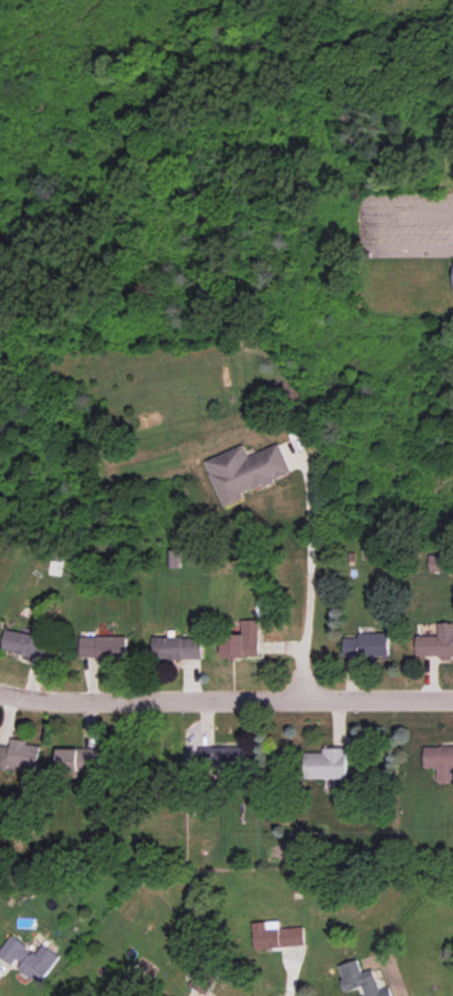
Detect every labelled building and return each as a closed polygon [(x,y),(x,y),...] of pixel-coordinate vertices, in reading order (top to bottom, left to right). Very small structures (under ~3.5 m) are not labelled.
[(206,460),(223,506),(244,498),(242,493),(292,474),(280,443),(249,455),(245,445),(206,460)] [(442,554),(429,554),(429,571),(442,571),(442,554)] [(259,657),(258,619),(241,619),(242,634),(221,634),(222,658),(259,657)] [(417,657),(452,656),(452,623),(438,623),(438,635),(416,635),(417,657)] [(6,629),(3,650),(45,657),(48,636),(6,629)] [(343,638),(344,657),(389,656),(389,632),(359,633),(359,638),(343,638)] [(128,658),(127,635),(81,637),(82,659),(128,658)] [(202,659),(202,637),(152,637),(153,659),(202,659)] [(41,744),(11,739),(10,746),(0,744),(0,765),(37,771),(41,744)] [(200,747),(201,769),(244,768),(243,746),(200,747)] [(424,767),(438,767),(437,781),(452,781),(452,768),(452,746),(425,746),(424,767)] [(99,748),(58,749),(58,771),(100,771),(99,748)] [(347,779),(347,748),(323,748),(323,753),(305,752),(304,778),(347,779)] [(253,922),(255,948),(305,946),(304,927),(280,928),(279,921),(253,922)] [(61,955),(44,944),(37,954),(11,936),(0,952),(0,956),(16,967),(41,984),(61,955)] [(389,986),(380,989),(373,968),(362,972),(359,962),(337,969),(344,993),(359,988),(361,995),(392,995),(389,986)] [(190,984),(207,995),(215,982),(199,971),(190,984)]
